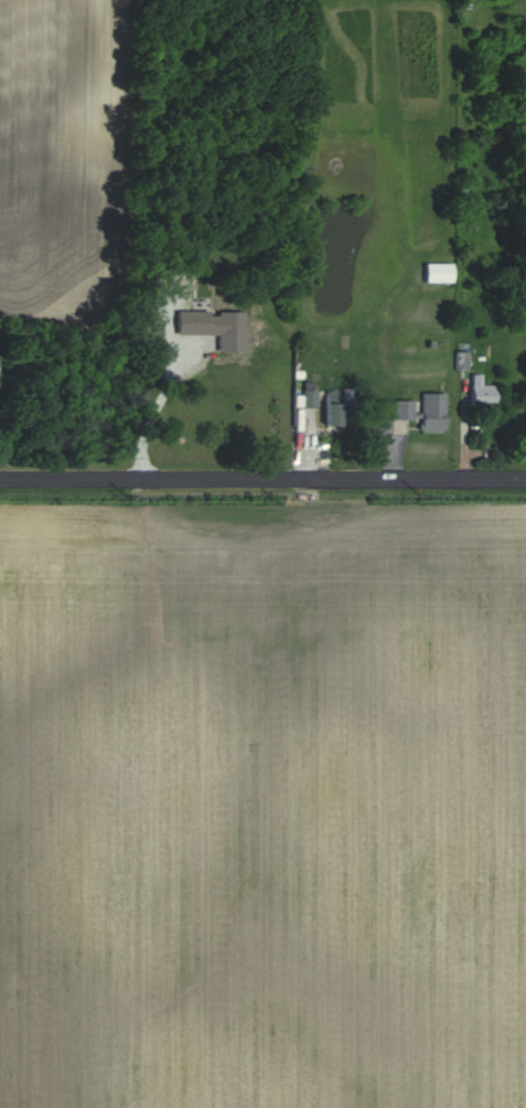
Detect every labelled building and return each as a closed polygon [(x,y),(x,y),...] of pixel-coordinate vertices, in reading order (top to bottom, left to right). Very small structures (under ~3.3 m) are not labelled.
[(450,263),(422,263),(422,283),(450,283),(450,263)] [(175,334),(207,334),(207,311),(175,311),(175,334)] [(240,317),(217,317),(217,350),(240,350),(240,317)] [(493,385),(480,385),(480,374),(468,374),(468,406),(493,406),(493,385)] [(298,406),(316,406),(316,382),(298,382),(298,406)] [(323,402),(322,425),(354,425),(355,388),(340,388),(340,403),(323,402)] [(419,431),(444,431),(444,393),(420,393),(419,411),(413,411),(413,400),(393,399),(392,419),(419,419),(419,431)]
